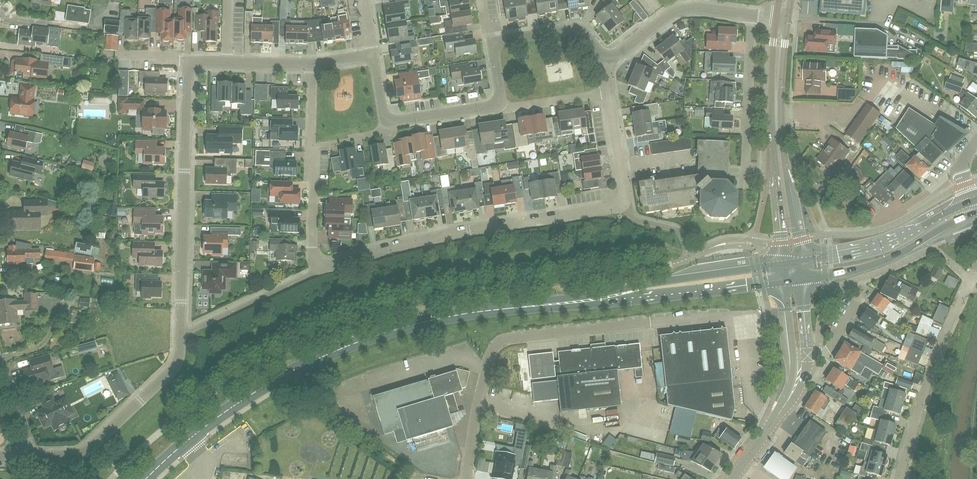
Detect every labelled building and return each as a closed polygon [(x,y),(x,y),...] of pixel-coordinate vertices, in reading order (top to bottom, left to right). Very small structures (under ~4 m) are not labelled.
[(470,12),(468,0),(459,0),(454,1),(454,0),(439,0),(440,8),(445,7),(447,15),(451,15),(470,12)] [(514,0),(513,0),(508,1),(508,0),(498,0),(499,7),(504,6),(506,20),(508,20),(508,21),(510,22),(515,22),(516,20),(517,20),(514,0)] [(517,20),(518,20),(519,21),(525,20),(525,19),(525,17),(527,17),(524,1),(530,1),(530,0),(514,0),(517,20)] [(538,15),(539,15),(540,16),(544,15),(545,14),(548,13),(546,0),(535,0),(538,15)] [(548,13),(558,12),(556,0),(546,0),(548,13)] [(569,10),(570,10),(571,11),(572,13),(577,12),(577,10),(577,9),(579,9),(577,0),(567,0),(569,10)] [(579,9),(589,7),(588,0),(577,0),(579,9)] [(618,13),(615,9),(618,6),(613,0),(608,4),(610,6),(596,16),(597,18),(596,19),(596,20),(598,24),(600,23),(601,22),(603,24),(618,13)] [(637,14),(642,10),(637,4),(634,0),(629,4),(637,14)] [(822,12),(865,15),(866,0),(823,0),(822,12)] [(955,0),(942,0),(941,7),(954,8),(955,0)] [(408,1),(390,4),(383,5),(387,25),(405,22),(403,9),(409,8),(408,1)] [(85,8),(80,7),(68,6),(66,21),(90,25),(92,11),(85,10),(85,8)] [(156,26),(156,9),(146,8),(145,16),(143,16),(143,19),(138,19),(138,40),(138,38),(150,38),(150,24),(156,24),(156,26)] [(167,11),(156,11),(156,9),(156,26),(156,33),(162,33),(162,41),(174,41),(174,20),(174,22),(169,22),(169,18),(167,18),(167,11)] [(192,34),(192,10),(182,9),(181,16),(179,16),(179,20),(174,20),(174,41),(174,39),(186,39),(186,34),(192,34)] [(138,40),(138,19),(138,21),(133,21),(133,17),(131,17),(131,10),(121,10),(120,22),(120,25),(126,25),(126,40),(138,40)] [(642,10),(637,14),(643,22),(648,18),(642,10)] [(207,12),(206,16),(198,16),(197,32),(204,32),(203,42),(216,42),(217,23),(218,23),(219,12),(207,12)] [(253,12),(245,12),(245,24),(253,24),(253,12)] [(470,12),(451,15),(452,21),(444,22),(446,35),(460,33),(458,26),(472,24),(470,12)] [(351,33),(348,16),(346,13),(338,14),(337,18),(338,24),(332,24),(334,41),(345,39),(344,35),(351,33)] [(618,13),(603,24),(609,33),(624,21),(618,13)] [(334,41),(332,24),(325,25),(325,19),(314,21),(315,32),(322,31),(323,43),(334,41)] [(280,20),(279,27),(286,27),(286,44),(289,44),(289,46),(295,46),(295,44),(296,44),(297,28),(291,27),(291,20),(286,20),(280,20)] [(119,34),(120,25),(120,22),(106,21),(105,33),(119,34)] [(296,44),(307,44),(307,33),(315,32),(314,21),(303,22),(303,28),(297,28),(296,44)] [(262,27),(262,43),(272,44),(273,38),(279,38),(280,22),(271,22),(268,27),(262,27)] [(405,22),(387,25),(390,44),(414,40),(413,33),(407,34),(405,22)] [(251,43),(262,43),(262,27),(251,26),(251,43)] [(20,30),(18,44),(35,46),(36,42),(47,44),(48,44),(48,38),(59,39),(60,29),(49,28),(49,29),(34,28),(33,32),(20,30)] [(731,50),(731,43),(735,44),(736,30),(718,29),(718,36),(707,35),(706,49),(731,50)] [(888,36),(880,31),(878,30),(856,29),(855,57),(887,59),(888,58),(898,58),(898,59),(920,60),(920,57),(917,56),(918,50),(907,50),(899,45),(899,50),(888,49),(888,36)] [(818,30),(818,37),(807,37),(806,51),(835,53),(837,32),(818,30)] [(464,35),(459,35),(444,38),(447,51),(455,50),(456,56),(476,53),(474,40),(465,42),(464,35)] [(119,37),(109,36),(107,52),(117,54),(119,37)] [(673,36),(664,43),(675,57),(679,54),(686,64),(692,59),(693,39),(692,38),(681,46),(673,36)] [(396,45),(397,51),(391,52),(393,65),(413,62),(412,55),(417,54),(416,42),(396,45)] [(965,43),(965,52),(976,52),(976,43),(966,42),(965,43)] [(664,60),(657,65),(665,72),(671,67),(667,63),(675,57),(664,43),(655,50),(664,60)] [(724,59),(724,53),(713,52),(712,73),(734,74),(734,59),(724,59)] [(960,58),(958,65),(976,76),(976,63),(960,58)] [(16,76),(15,80),(23,80),(23,74),(31,75),(31,77),(47,79),(48,63),(17,60),(17,59),(16,60),(14,60),(14,62),(12,62),(12,63),(11,74),(14,74),(15,74),(15,76),(16,76)] [(636,65),(632,75),(648,82),(650,77),(656,79),(658,75),(663,77),(665,72),(657,65),(652,61),(649,70),(636,65)] [(895,70),(904,70),(904,73),(917,73),(918,63),(895,62),(895,70)] [(464,85),(481,83),(479,70),(471,71),(470,64),(450,68),(452,81),(463,79),(464,85)] [(807,93),(820,94),(821,80),(826,80),(827,65),(805,64),(804,79),(808,80),(807,93)] [(128,96),(128,72),(119,71),(119,96),(128,96)] [(421,100),(417,79),(429,77),(428,71),(409,74),(410,80),(396,82),(398,96),(400,96),(401,103),(421,100)] [(150,79),(150,72),(139,72),(139,84),(145,84),(145,92),(158,92),(157,97),(164,98),(165,96),(165,93),(166,93),(166,87),(168,86),(168,82),(167,81),(167,79),(150,79)] [(639,90),(634,102),(639,104),(643,104),(648,93),(644,92),(648,82),(632,75),(628,85),(639,90)] [(976,117),(976,118),(976,117),(976,99),(969,93),(969,94),(963,90),(965,84),(949,78),(945,87),(961,93),(959,95),(964,99),(960,104),(962,106),(961,108),(969,115),(971,113),(976,117)] [(735,96),(736,90),(730,89),(731,83),(711,82),(711,93),(715,93),(715,102),(725,103),(733,103),(733,96),(735,96)] [(219,96),(212,96),(211,112),(222,113),(223,107),(225,107),(225,102),(231,103),(231,105),(232,84),(219,83),(219,96)] [(232,84),(231,105),(238,105),(238,109),(240,109),(240,115),(251,115),(252,99),(245,99),(245,86),(232,86),(232,84)] [(33,100),(34,87),(21,85),(20,96),(22,96),(21,99),(12,98),(10,114),(32,116),(34,100),(33,100)] [(268,85),(262,85),(255,85),(254,101),(261,101),(261,98),(268,99),(268,85)] [(298,110),(298,96),(288,96),(288,88),(271,87),(271,98),(273,100),(278,100),(277,109),(298,110)] [(853,103),(860,92),(861,90),(838,89),(838,103),(853,103)] [(163,136),(163,128),(165,128),(166,124),(167,123),(167,118),(166,116),(166,113),(159,112),(159,111),(151,110),(144,109),(144,101),(127,101),(127,98),(119,98),(118,113),(127,114),(127,109),(138,110),(138,114),(143,114),(143,130),(152,130),(152,129),(153,129),(153,135),(163,136)] [(634,126),(651,123),(650,117),(659,116),(657,104),(645,106),(645,112),(632,114),(634,126)] [(868,104),(867,105),(846,134),(859,143),(881,114),(868,104)] [(933,166),(939,160),(944,154),(947,151),(962,135),(941,120),(937,126),(936,125),(926,119),(919,114),(912,110),(910,108),(896,129),(898,130),(904,136),(907,139),(917,148),(916,149),(920,153),(916,157),(929,169),(933,166)] [(582,136),(594,134),(592,120),(585,121),(584,110),(571,112),(574,130),(581,129),(582,136)] [(731,130),(732,117),(724,117),(724,111),(706,110),(706,118),(705,118),(705,128),(731,130)] [(574,130),(571,112),(558,114),(560,125),(553,126),(554,137),(574,134),(574,130)] [(544,116),(531,118),(534,135),(540,134),(541,143),(555,141),(554,137),(553,128),(546,129),(544,116)] [(513,134),(515,148),(529,146),(528,136),(534,135),(531,118),(518,120),(520,133),(513,134)] [(297,129),(297,127),(292,127),(292,120),(271,120),(271,140),(279,141),(297,141),(297,135),(299,134),(299,130),(297,129)] [(892,124),(885,120),(882,125),(885,127),(884,129),(887,131),(886,134),(889,136),(893,129),(890,127),(892,124)] [(515,148),(513,134),(506,135),(504,122),(492,124),(494,143),(503,141),(504,151),(516,149),(515,148)] [(656,122),(651,123),(634,126),(636,138),(649,136),(650,141),(662,140),(661,128),(657,128),(656,122)] [(494,143),(492,124),(479,126),(481,139),(474,140),(476,155),(488,153),(486,144),(494,143)] [(219,128),(219,137),(207,136),(207,153),(232,153),(232,143),(241,144),(242,129),(219,128)] [(465,128),(452,130),(455,149),(463,148),(464,154),(467,153),(467,159),(473,161),(477,161),(476,155),(474,140),(467,141),(465,128)] [(6,143),(7,144),(7,146),(25,150),(27,142),(34,144),(36,133),(24,130),(23,136),(10,133),(9,139),(7,139),(6,140),(5,142),(6,143)] [(434,146),(436,158),(448,157),(447,150),(455,149),(452,130),(439,132),(441,145),(434,146)] [(426,134),(412,136),(415,155),(416,155),(415,153),(421,152),(423,161),(436,159),(436,158),(434,146),(428,147),(426,134)] [(393,144),(397,167),(411,165),(409,156),(415,155),(412,136),(412,137),(412,139),(399,141),(400,143),(393,144)] [(652,155),(691,150),(692,139),(685,138),(650,143),(652,155)] [(834,172),(850,151),(833,139),(817,160),(834,172)] [(156,142),(148,142),(136,141),(136,154),(144,154),(144,164),(164,165),(164,158),(165,158),(165,149),(156,148),(156,142)] [(714,219),(724,220),(735,210),(736,199),(735,199),(735,195),(733,192),(726,184),(723,184),(723,178),(726,178),(727,171),(723,167),(724,161),(727,161),(727,154),(724,153),(724,144),(698,142),(698,154),(701,154),(700,177),(706,177),(706,179),(696,188),(691,188),(690,180),(651,186),(651,183),(640,184),(641,197),(639,198),(642,206),(643,206),(643,210),(653,209),(654,212),(661,211),(661,207),(667,207),(671,209),(678,208),(677,205),(683,204),(687,207),(694,206),(694,203),(699,203),(699,208),(706,216),(707,215),(710,219),(714,219)] [(384,172),(395,170),(393,157),(386,158),(384,145),(371,147),(374,167),(383,166),(384,172)] [(334,173),(342,171),(352,170),(353,178),(366,176),(364,162),(357,163),(355,150),(340,152),(341,157),(331,159),(334,173)] [(296,176),(296,162),(284,162),(284,152),(270,151),(269,166),(275,172),(275,176),(296,176)] [(907,166),(920,179),(929,169),(916,157),(916,158),(913,161),(902,151),(896,157),(906,168),(907,166)] [(585,152),(577,153),(573,154),(576,171),(600,167),(598,156),(586,158),(585,152)] [(23,157),(22,164),(13,162),(12,166),(11,165),(9,172),(11,173),(10,176),(18,178),(18,180),(23,181),(24,179),(32,182),(34,172),(40,174),(43,162),(23,157)] [(230,171),(236,171),(237,159),(226,159),(225,167),(220,166),(220,169),(206,169),(206,184),(226,184),(226,176),(228,176),(230,174),(230,171)] [(95,163),(84,160),(81,169),(93,172),(95,163)] [(580,179),(584,178),(585,181),(582,182),(584,190),(590,189),(589,181),(602,179),(600,167),(576,171),(575,171),(575,175),(580,179)] [(908,191),(916,183),(905,172),(897,181),(908,191)] [(542,182),(544,199),(556,197),(554,186),(560,185),(558,173),(548,174),(549,181),(542,182)] [(889,173),(888,173),(884,177),(889,181),(893,177),(889,173)] [(155,177),(146,176),(134,176),(134,188),(143,188),(143,197),(164,197),(164,183),(155,183),(155,177)] [(440,177),(442,188),(450,187),(448,176),(440,177)] [(501,182),(505,205),(516,203),(514,191),(521,190),(518,177),(512,178),(512,180),(501,182)] [(544,199),(542,182),(530,184),(529,178),(523,179),(525,190),(531,189),(532,201),(544,199)] [(864,187),(869,192),(874,188),(882,196),(886,192),(878,183),(877,184),(871,179),(864,187)] [(408,180),(400,182),(402,196),(410,195),(408,180)] [(290,182),(282,182),(271,181),(271,192),(274,196),(275,196),(275,203),(299,204),(300,190),(290,190),(290,182)] [(888,189),(899,200),(908,191),(897,181),(888,189)] [(505,205),(501,182),(502,188),(496,189),(494,187),(494,183),(483,185),(485,196),(491,195),(493,207),(505,205)] [(483,197),(481,183),(474,184),(475,189),(462,191),(465,211),(479,209),(477,198),(483,197)] [(454,187),(442,189),(444,203),(450,202),(452,213),(465,211),(462,191),(455,193),(454,187)] [(869,192),(878,200),(882,196),(874,188),(869,192)] [(444,204),(442,190),(431,191),(431,197),(423,199),(426,218),(439,216),(438,206),(444,204)] [(426,218),(423,199),(414,200),(413,194),(410,195),(402,196),(405,211),(411,210),(413,221),(426,218)] [(220,202),(211,202),(205,202),(205,218),(214,218),(214,220),(227,220),(227,211),(236,211),(237,196),(221,195),(220,202)] [(39,215),(46,215),(46,206),(65,212),(66,206),(46,199),(46,201),(26,201),(26,211),(14,212),(14,230),(39,229),(39,215)] [(326,206),(326,219),(343,219),(343,213),(351,213),(352,200),(330,199),(329,206),(326,206)] [(405,213),(405,211),(403,200),(396,201),(397,207),(384,209),(387,227),(400,225),(398,214),(405,213)] [(387,227),(384,209),(376,210),(375,204),(363,206),(365,219),(372,218),(374,229),(387,227)] [(128,217),(128,208),(120,208),(120,218),(128,217)] [(155,210),(147,210),(134,210),(134,222),(136,222),(135,233),(142,233),(142,235),(155,235),(155,233),(162,233),(162,227),(163,227),(163,217),(155,217),(155,210)] [(293,212),(283,212),(270,211),(270,224),(280,225),(279,233),(299,233),(299,219),(293,219),(293,212)] [(351,226),(349,226),(349,219),(343,219),(326,219),(326,232),(329,232),(329,238),(351,239),(351,226)] [(213,237),(210,237),(204,237),(204,253),(212,253),(212,255),(222,256),(222,248),(227,248),(227,236),(241,236),(241,229),(221,228),(221,235),(213,234),(213,237)] [(290,240),(271,239),(270,252),(277,252),(277,261),(293,261),(294,252),(296,252),(296,246),(290,246),(290,240)] [(16,242),(16,247),(10,247),(10,251),(7,251),(8,264),(33,264),(33,258),(40,258),(40,250),(32,250),(32,245),(16,242)] [(83,243),(81,252),(99,256),(101,247),(83,243)] [(155,244),(149,243),(133,243),(133,257),(140,258),(139,266),(162,266),(162,252),(155,252),(155,244)] [(76,255),(74,269),(93,271),(95,258),(76,255)] [(212,264),(212,272),(204,271),(203,289),(210,289),(210,293),(220,293),(221,289),(225,289),(225,277),(235,278),(236,264),(212,264)] [(938,279),(941,273),(943,269),(937,266),(932,276),(938,279)] [(148,282),(149,274),(136,274),(135,290),(142,290),(141,298),(150,299),(150,297),(161,297),(161,283),(148,282)] [(886,282),(881,293),(895,300),(898,294),(912,301),(918,289),(890,275),(886,282)] [(26,311),(39,310),(38,293),(25,294),(25,301),(17,302),(17,300),(0,301),(0,324),(19,323),(18,311),(26,310),(26,311)] [(886,318),(895,324),(901,316),(892,310),(894,307),(878,295),(871,304),(888,316),(886,318)] [(83,299),(82,306),(89,307),(90,300),(83,299)] [(951,308),(940,303),(938,309),(948,314),(949,314),(951,308)] [(873,334),(878,335),(880,332),(874,327),(880,318),(867,309),(859,320),(866,325),(864,327),(873,334)] [(922,318),(921,320),(920,323),(916,333),(927,337),(931,327),(934,320),(923,315),(922,318)] [(44,330),(28,329),(27,342),(44,342),(44,330)] [(726,329),(660,336),(668,406),(677,408),(696,412),(731,420),(734,408),(731,379),(732,379),(726,329)] [(872,339),(853,329),(849,337),(872,350),(873,348),(881,352),(885,346),(873,338),(872,339)] [(928,341),(915,336),(910,349),(922,354),(928,341)] [(845,343),(840,352),(865,366),(879,374),(883,366),(845,343)] [(533,384),(532,384),(533,396),(534,402),(559,400),(561,412),(621,406),(617,371),(635,369),(635,373),(635,378),(639,378),(643,377),(642,364),(640,352),(640,350),(640,344),(629,345),(629,347),(615,348),(614,347),(606,347),(597,348),(597,347),(591,347),(591,349),(558,353),(559,362),(560,365),(561,376),(557,377),(557,381),(533,384)] [(905,361),(908,362),(918,366),(922,354),(909,349),(905,361)] [(860,375),(865,366),(840,352),(835,360),(860,375)] [(554,365),(560,365),(559,362),(554,362),(553,353),(529,356),(531,380),(555,377),(554,365)] [(53,369),(49,356),(30,361),(32,369),(24,371),(26,378),(25,380),(26,384),(28,385),(29,386),(58,378),(55,369),(53,369)] [(887,361),(882,370),(892,376),(898,367),(887,361)] [(453,394),(457,393),(462,392),(462,389),(466,387),(470,372),(456,369),(456,371),(435,378),(435,376),(430,377),(431,379),(428,380),(428,381),(373,397),(384,435),(394,432),(397,444),(453,427),(450,415),(459,413),(453,394)] [(853,382),(834,369),(827,380),(841,390),(844,385),(849,388),(853,382)] [(911,390),(913,384),(898,378),(896,385),(911,390)] [(854,391),(859,383),(854,380),(853,382),(849,388),(854,391)] [(882,398),(887,400),(902,404),(905,394),(899,392),(900,387),(884,382),(883,388),(885,388),(882,398)] [(124,385),(113,391),(118,400),(128,395),(124,385)] [(827,386),(823,391),(844,406),(848,400),(827,386)] [(816,391),(805,406),(817,414),(824,403),(828,405),(831,401),(816,391)] [(37,412),(38,415),(44,428),(52,424),(55,431),(69,424),(66,417),(73,414),(65,398),(55,403),(52,397),(41,402),(44,409),(37,412)] [(873,407),(872,412),(886,416),(887,412),(899,415),(902,404),(887,400),(882,398),(879,408),(873,407)] [(846,431),(857,414),(846,407),(835,424),(846,431)] [(696,412),(677,408),(671,434),(676,436),(679,436),(690,439),(696,412)] [(874,429),(874,430),(893,435),(896,425),(885,421),(886,416),(872,412),(870,418),(880,421),(878,431),(874,429)] [(797,439),(795,438),(784,454),(802,466),(806,461),(807,461),(826,433),(810,421),(797,439)] [(517,456),(496,452),(491,477),(499,478),(512,478),(514,467),(520,468),(521,462),(522,459),(525,445),(528,426),(522,425),(517,456)] [(720,439),(734,448),(741,438),(728,428),(725,432),(720,429),(713,438),(718,441),(720,439)] [(890,446),(893,435),(874,430),(871,440),(864,438),(862,443),(873,446),(874,441),(890,446)] [(712,434),(703,432),(701,441),(710,443),(712,434)] [(867,452),(865,460),(884,466),(884,465),(886,465),(887,464),(888,461),(888,460),(886,458),(887,455),(872,451),(873,446),(862,443),(860,450),(867,452)] [(522,459),(529,460),(531,446),(525,445),(522,459)] [(697,453),(716,463),(722,455),(703,445),(699,451),(696,449),(694,452),(697,453)] [(697,453),(694,452),(676,449),(675,454),(683,456),(682,460),(691,461),(710,471),(716,463),(697,453)] [(562,466),(566,453),(560,451),(556,464),(562,466)] [(566,453),(562,466),(569,468),(572,454),(566,453)] [(675,458),(657,454),(655,463),(674,467),(675,458)] [(778,478),(793,478),(800,470),(777,454),(765,470),(778,478)] [(859,475),(871,478),(873,478),(875,475),(881,477),(882,474),(884,473),(885,472),(885,470),(885,468),(884,467),(884,466),(865,460),(863,465),(861,467),(859,475),(864,477),(859,475)] [(528,462),(525,478),(527,478),(539,478),(541,471),(531,470),(533,462),(528,462)] [(674,474),(675,468),(659,464),(658,469),(658,470),(674,474)] [(541,471),(539,478),(554,478),(556,467),(551,466),(550,473),(541,471)] [(569,478),(572,471),(567,469),(563,478),(572,478),(569,478)] [(678,471),(675,476),(680,478),(690,478),(678,471)]
